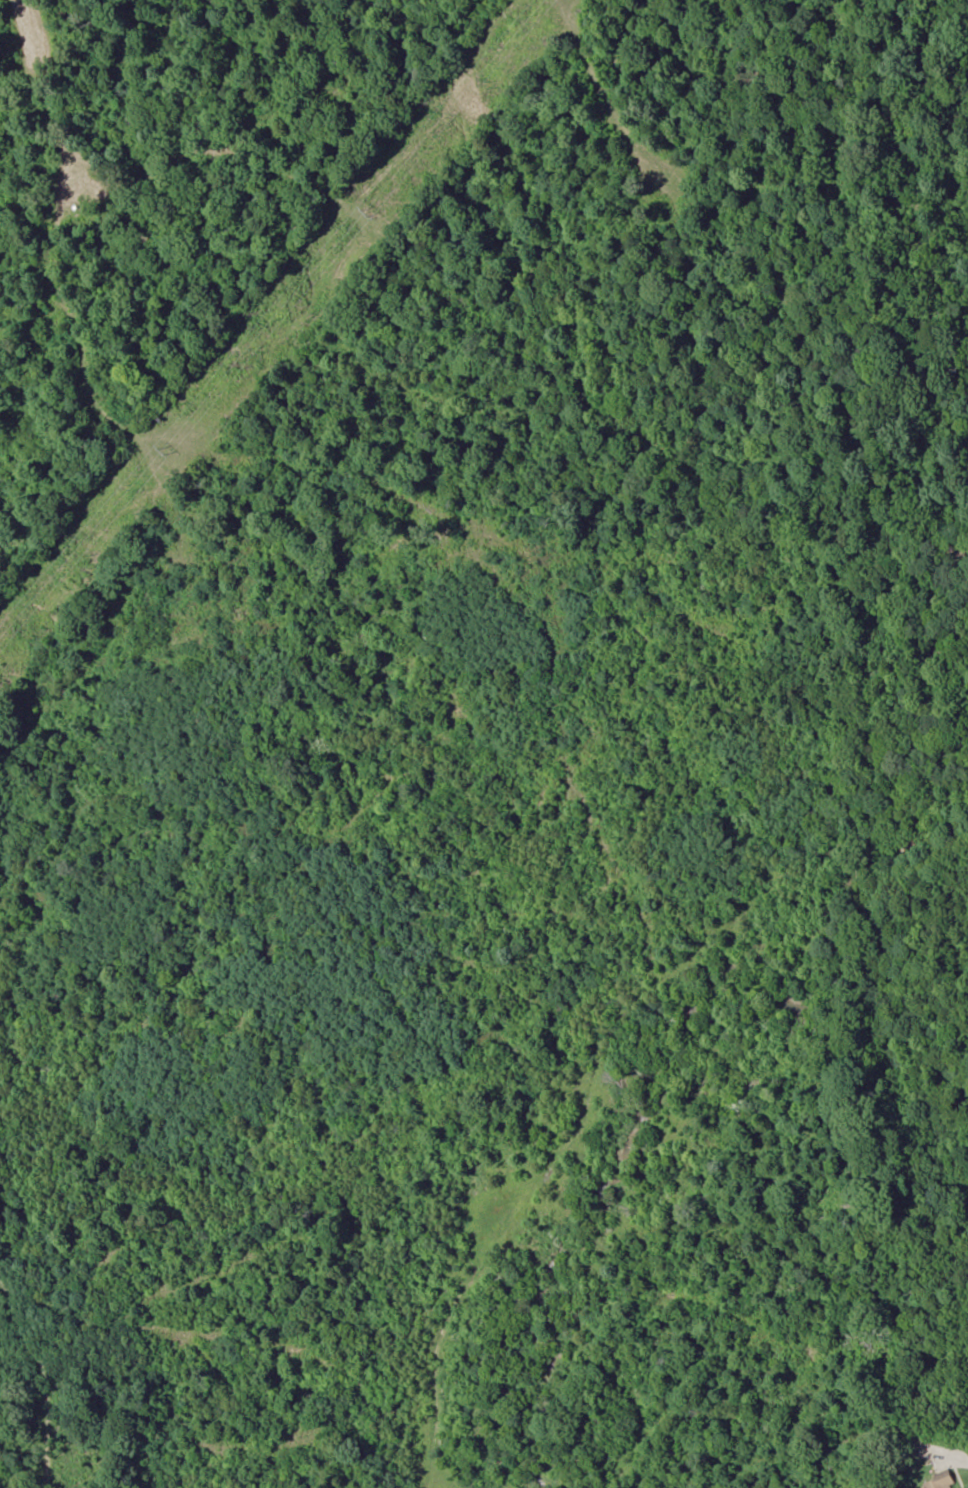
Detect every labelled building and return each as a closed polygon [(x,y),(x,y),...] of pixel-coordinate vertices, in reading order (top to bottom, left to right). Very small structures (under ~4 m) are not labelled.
[(950,1473),(925,1479),(928,1487),(954,1487),(950,1473)]
